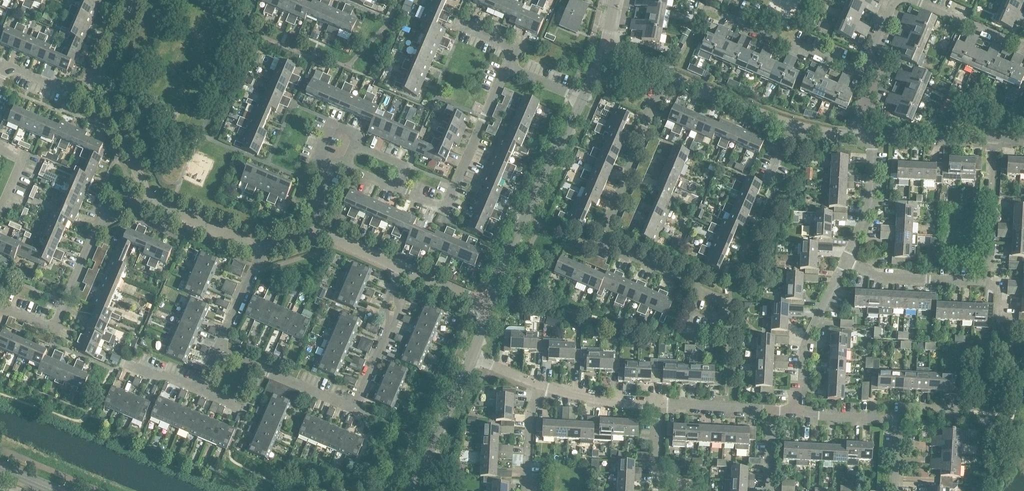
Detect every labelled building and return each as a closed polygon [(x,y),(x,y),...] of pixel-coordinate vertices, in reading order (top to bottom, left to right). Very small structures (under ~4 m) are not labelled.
[(26,9),(30,11),(34,2),(41,5),(42,4),(45,5),(47,0),(30,0),(26,9)] [(98,9),(102,0),(84,0),(83,2),(98,9)] [(260,2),(267,5),(264,13),(268,15),(274,0),(261,0),(260,2)] [(268,15),(272,17),(276,8),(282,11),(287,0),(274,0),(268,15)] [(286,22),(290,24),(300,1),(298,0),(287,0),(282,11),(289,14),(286,22)] [(313,0),(311,5),(306,16),(307,16),(318,21),(326,0),(321,0),(320,3),(313,0)] [(332,0),(326,0),(318,21),(329,25),(335,10),(328,7),(332,0)] [(372,9),(376,11),(378,7),(374,5),(365,1),(366,0),(350,0),(372,9)] [(450,15),(442,11),(445,4),(435,0),(429,0),(425,9),(449,19),(450,15)] [(484,7),(495,11),(500,0),(487,0),(484,7)] [(495,11),(506,16),(513,0),(500,0),(495,11)] [(524,6),(517,3),(518,0),(513,0),(506,16),(517,21),(521,11),(524,6)] [(566,13),(582,19),(588,6),(580,3),(573,0),(571,0),(566,13)] [(844,9),(861,16),(863,10),(876,15),(878,10),(854,0),(848,0),(844,9)] [(878,10),(880,5),(868,0),(854,0),(878,10)] [(1023,21),(1023,16),(1018,13),(1021,6),(1006,0),(1004,0),(1000,11),(1023,21)] [(298,18),(305,21),(307,16),(306,16),(311,5),(300,1),(290,24),(294,26),(298,18)] [(646,15),(664,18),(666,6),(636,1),(635,6),(648,8),(646,15)] [(69,9),(93,20),(98,9),(83,2),(80,9),(71,5),(69,9)] [(346,5),(342,13),(335,10),(329,25),(340,30),(350,7),(346,5)] [(536,7),(532,6),(528,14),(521,11),(517,21),(515,26),(526,30),(536,7)] [(350,17),(354,8),(350,7),(340,30),(351,35),(358,20),(350,17)] [(543,21),(536,18),(540,9),(536,7),(526,30),(537,35),(543,21)] [(73,24),(89,31),(93,20),(69,9),(67,14),(76,18),(73,24)] [(427,23),(430,24),(436,26),(438,20),(447,23),(449,19),(425,9),(420,20),(424,21),(427,23)] [(844,9),(839,20),(868,33),(870,28),(858,23),(861,16),(844,9)] [(1000,11),(995,23),(1011,30),(1014,23),(1023,27),(1023,21),(1000,11)] [(45,12),(43,18),(47,20),(48,19),(52,18),(53,15),(45,12)] [(905,14),(903,18),(931,31),(936,20),(920,12),(917,19),(905,14)] [(582,19),(566,13),(560,26),(576,33),(582,19)] [(631,25),(662,31),(664,18),(646,15),(645,22),(632,20),(631,25)] [(910,35),(926,43),(931,31),(903,18),(900,23),(912,29),(910,35)] [(868,33),(839,20),(834,32),(851,40),(854,33),(866,38),(868,33)] [(0,44),(11,49),(21,26),(17,24),(14,32),(7,29),(0,44)] [(56,25),(55,28),(61,31),(60,32),(69,35),(69,36),(73,37),(84,42),(89,31),(73,24),(70,31),(62,27),(62,28),(56,25)] [(449,45),(451,41),(443,37),(446,30),(436,26),(430,24),(426,35),(449,45)] [(659,43),(662,31),(631,25),(630,30),(643,33),(642,40),(659,43)] [(707,35),(700,51),(711,56),(724,27),(719,25),(714,38),(707,35)] [(21,26),(11,49),(23,53),(29,38),(22,35),(25,27),(21,26)] [(723,42),(728,29),(724,27),(711,56),(723,61),(730,45),(723,42)] [(329,31),(326,38),(349,47),(352,39),(337,33),(336,34),(329,31)] [(69,36),(69,35),(60,32),(59,36),(67,40),(69,36)] [(29,38),(23,53),(34,58),(44,34),(40,33),(36,41),(29,38)] [(962,64),(974,35),(969,33),(964,45),(957,42),(950,59),(962,64)] [(44,63),(50,47),(44,45),(48,36),(44,34),(34,58),(44,63)] [(546,34),(544,38),(554,42),(556,38),(546,34)] [(436,52),(439,46),(447,49),(449,45),(426,35),(421,46),(436,52)] [(742,35),(736,47),(730,45),(723,61),(734,66),(746,37),(742,35)] [(893,41),(921,54),(926,43),(910,35),(907,42),(895,37),(893,41)] [(973,69),(980,53),(973,50),(979,37),(974,35),(962,64),(973,69)] [(67,51),(64,59),(74,64),(84,42),(73,37),(67,51)] [(746,51),(751,39),(746,37),(734,66),(746,71),(753,54),(746,51)] [(328,38),(325,44),(331,47),(333,41),(328,38)] [(893,41),(890,46),(903,51),(900,58),(916,65),(919,67),(921,68),(926,56),(921,54),(893,41)] [(421,46),(413,42),(411,47),(419,50),(416,57),(431,64),(436,52),(421,46)] [(984,74),(997,45),(992,43),(987,55),(980,53),(973,69),(984,74)] [(764,45),(759,57),(753,54),(746,71),(757,76),(769,47),(764,45)] [(996,79),(1003,62),(996,59),(1001,47),(997,45),(984,74),(996,79)] [(53,54),(55,49),(51,47),(50,47),(44,63),(55,67),(60,57),(53,54)] [(769,61),(772,54),(774,49),(769,47),(757,76),(768,81),(775,64),(769,61)] [(74,64),(64,59),(67,51),(63,49),(60,57),(55,67),(67,73),(69,68),(72,70),(74,64)] [(996,79),(1007,84),(1019,55),(1014,53),(1009,65),(1003,62),(996,79)] [(787,55),(785,60),(782,67),(775,64),(768,81),(780,86),(792,57),(787,55)] [(1007,84),(1019,89),(1023,76),(1023,71),(1019,69),(1023,57),(1019,55),(1007,84)] [(399,60),(398,62),(400,63),(403,65),(427,75),(431,64),(416,57),(413,64),(405,60),(403,60),(399,60)] [(792,71),(797,59),(792,57),(780,86),(791,90),(798,74),(792,71)] [(295,67),(280,61),(275,72),(299,82),(301,78),(292,74),(295,67)] [(400,63),(398,67),(401,69),(410,72),(407,79),(422,86),(427,75),(403,65),(400,63)] [(812,95),(824,66),(819,64),(818,66),(812,63),(810,67),(817,69),(814,76),(808,74),(807,73),(800,90),(812,95)] [(386,71),(393,74),(395,68),(389,65),(386,71)] [(824,66),(812,95),(823,100),(830,83),(824,80),(829,68),(824,66)] [(899,70),(897,75),(926,87),(931,76),(914,69),(911,76),(899,70)] [(307,78),(305,83),(310,85),(306,94),(317,99),(327,76),(323,74),(317,71),(313,79),(312,80),(307,78)] [(286,90),(289,83),(297,86),(299,82),(275,72),(271,83),(286,90)] [(830,83),(823,100),(835,105),(847,76),(842,74),(837,86),(830,83)] [(907,85),(904,92),(921,99),(926,87),(897,75),(895,80),(907,85)] [(335,89),(328,86),(332,78),(327,76),(317,99),(328,104),(335,89)] [(852,78),(847,76),(835,105),(846,109),(853,93),(846,90),(852,78)] [(382,84),(389,88),(393,80),(386,77),(382,84)] [(407,79),(404,86),(395,82),(393,87),(417,97),(422,86),(407,79)] [(289,104),(291,100),(283,96),(286,90),(271,83),(266,94),(289,104)] [(349,86),(345,84),(341,92),(335,89),(328,104),(339,108),(349,86)] [(357,98),(350,95),(354,88),(349,86),(339,108),(350,113),(357,98)] [(357,98),(350,113),(361,118),(371,95),(373,90),(370,88),(367,93),(364,101),(357,98)] [(608,88),(603,99),(609,102),(613,90),(608,88)] [(889,93),(887,98),(916,110),(921,99),(904,92),(901,99),(889,93)] [(261,105),(271,110),(276,112),(279,105),(287,108),(289,104),(266,94),(261,105)] [(373,123),(375,118),(379,108),(372,105),(376,97),(371,95),(361,118),(372,122),(373,123)] [(535,114),(539,103),(524,97),(520,108),(535,114)] [(916,110),(887,98),(885,103),(897,108),(894,115),(911,122),(916,110)] [(261,105),(248,99),(246,104),(255,107),(251,115),(266,121),(271,110),(261,105)] [(603,110),(600,115),(607,118),(609,113),(612,114),(609,121),(624,127),(629,116),(606,106),(604,110),(603,110)] [(674,106),(667,121),(674,124),(671,133),(667,140),(672,142),(675,134),(685,111),(674,106)] [(8,110),(3,120),(8,122),(8,123),(19,128),(26,112),(14,108),(12,112),(8,110)] [(515,119),(530,125),(535,114),(520,108),(515,119)] [(469,119),(455,113),(446,109),(444,114),(452,117),(449,124),(465,131),(469,119)] [(675,134),(672,142),(676,144),(679,136),(683,128),(690,131),(696,116),(685,111),(675,134)] [(19,128),(30,132),(37,117),(26,112),(19,128)] [(389,114),(385,113),(381,121),(375,118),(373,123),(372,122),(368,132),(379,137),(389,114)] [(396,127),(390,125),(393,116),(389,114),(379,137),(390,142),(396,127)] [(249,121),(240,117),(238,122),(248,126),(247,126),(252,128),(262,132),(262,131),(266,121),(251,115),(249,121)] [(396,127),(390,142),(401,147),(411,124),(413,120),(414,117),(409,116),(407,122),(403,130),(396,127)] [(693,142),(690,150),(694,151),(697,144),(707,120),(696,116),(690,131),(696,134),(693,142)] [(37,117),(30,132),(41,137),(48,122),(37,117)] [(510,130),(525,136),(530,125),(515,119),(510,130)] [(411,124),(401,147),(412,151),(417,141),(419,137),(419,136),(412,134),(415,125),(417,121),(413,120),(411,124)] [(718,125),(707,120),(697,144),(701,146),(705,137),(712,140),(714,135),(718,125)] [(731,125),(720,120),(718,125),(714,135),(721,138),(717,146),(721,148),(731,125)] [(61,140),(57,149),(61,150),(72,126),(61,121),(58,126),(59,127),(54,137),(55,137),(61,140)] [(606,127),(598,124),(596,128),(605,132),(609,134),(620,138),(624,127),(609,121),(606,127)] [(41,137),(52,142),(55,137),(54,137),(59,127),(58,126),(48,122),(41,137)] [(238,122),(237,126),(246,130),(247,126),(248,126),(238,122)] [(449,124),(446,131),(438,127),(436,132),(445,136),(460,142),(465,131),(449,124)] [(742,129),(731,125),(721,148),(726,150),(729,142),(736,145),(742,129)] [(66,152),(70,143),(76,146),(83,131),(72,126),(61,150),(66,152)] [(262,132),(252,128),(247,138),(262,145),(267,134),(262,131),(262,132)] [(596,128),(594,132),(603,136),(605,132),(596,128)] [(742,129),(736,145),(747,149),(754,134),(742,129)] [(510,130),(505,141),(520,148),(525,136),(510,130)] [(87,133),(83,131),(76,146),(83,149),(80,157),(84,159),(92,141),(85,138),(87,133)] [(620,151),(625,140),(620,138),(609,134),(605,145),(620,151)] [(758,154),(765,139),(754,134),(747,149),(758,154)] [(450,151),(453,144),(458,146),(460,142),(445,136),(442,142),(434,139),(432,143),(450,151)] [(247,138),(244,145),(236,142),(234,146),(257,156),(262,145),(247,138)] [(500,139),(495,151),(511,157),(514,150),(518,152),(526,156),(528,151),(520,148),(505,141),(500,139)] [(369,150),(382,155),(386,146),(373,140),(369,150)] [(92,153),(102,157),(105,151),(101,150),(103,146),(92,141),(84,159),(88,161),(89,161),(92,153)] [(417,141),(412,151),(434,161),(438,150),(430,147),(417,141)] [(434,161),(440,163),(441,160),(445,162),(450,151),(432,143),(430,147),(438,150),(434,161)] [(615,162),(620,151),(605,145),(602,151),(593,148),(592,152),(615,162)] [(689,153),(674,147),(669,158),(684,164),(689,153)] [(514,171),(516,167),(508,164),(511,157),(495,151),(491,162),(514,171)] [(850,151),(837,151),(837,157),(831,157),(831,170),(847,171),(847,163),(850,163),(850,151)] [(610,173),(615,162),(592,152),(590,156),(598,160),(595,167),(610,173)] [(74,171),(77,173),(92,179),(102,157),(92,153),(89,161),(88,161),(84,170),(76,167),(74,171)] [(942,169),(941,179),(961,180),(961,175),(962,159),(954,159),(955,156),(943,156),(942,164),(942,169)] [(1013,157),(1001,156),(1001,169),(1007,170),(1007,175),(1020,176),(1020,160),(1013,159),(1013,157)] [(581,169),(586,170),(589,158),(580,157),(578,166),(575,165),(574,171),(580,172),(581,169)] [(969,157),(969,159),(962,159),(961,175),(974,176),(974,170),(980,171),(981,158),(969,157)] [(664,169),(680,175),(684,164),(669,158),(664,169)] [(898,161),(891,161),(891,174),(897,175),(897,180),(910,181),(911,162),(906,162),(906,164),(898,164),(898,161)] [(501,179),(504,172),(512,176),(514,171),(491,162),(486,173),(501,179)] [(916,165),(916,162),(911,162),(910,181),(922,181),(923,165),(916,165)] [(941,185),(942,169),(942,164),(931,163),(931,165),(923,165),(922,181),(935,182),(935,184),(941,185)] [(248,184),(244,193),(248,194),(259,171),(247,166),(241,181),(248,184)] [(606,184),(610,173),(595,167),(592,174),(584,170),(582,174),(606,184)] [(660,180),(675,186),(680,175),(664,169),(660,180)] [(853,183),(854,177),(846,177),(847,171),(831,170),(830,182),(853,183)] [(253,196),(256,188),(263,191),(270,176),(259,171),(248,194),(253,196)] [(72,184),(88,190),(92,179),(77,173),(72,184)] [(481,183),(486,186),(496,190),(497,190),(501,179),(486,173),(481,183)] [(580,179),(588,182),(586,189),(601,195),(606,184),(582,174),(580,179)] [(270,194),(266,202),(270,204),(281,180),(270,176),(263,191),(270,194)] [(757,196),(762,184),(746,178),(743,185),(735,181),(733,186),(757,196)] [(275,206),(278,197),(285,200),(292,185),(281,180),(270,204),(275,206)] [(670,197),(675,199),(677,195),(672,193),(675,186),(660,180),(655,191),(660,193),(670,198),(670,197)] [(845,195),(846,190),(853,190),(853,183),(830,182),(829,195),(845,195)] [(68,195),(83,201),(88,190),(72,184),(68,195)] [(500,196),(508,200),(510,196),(501,192),(497,190),(496,190),(486,186),(481,197),(497,203),(500,196)] [(733,186),(732,190),(740,193),(737,200),(752,207),(757,196),(733,186)] [(510,196),(512,191),(502,188),(501,192),(510,196)] [(591,204),(596,207),(601,195),(586,189),(581,200),(591,204)] [(351,208),(347,217),(351,218),(361,195),(350,190),(344,205),(351,208)] [(578,194),(569,190),(568,194),(576,198),(578,194)] [(670,211),(675,199),(670,197),(670,198),(660,193),(655,204),(670,211)] [(568,194),(566,198),(574,202),(571,209),(586,215),(591,204),(581,200),(576,198),(568,194)] [(675,203),(677,204),(672,218),(690,224),(694,211),(705,215),(706,212),(701,210),(703,203),(678,194),(675,203)] [(63,206),(78,212),(83,201),(68,195),(63,206)] [(356,220),(359,212),(366,215),(372,199),(361,195),(351,218),(356,220)] [(829,207),(834,208),(834,214),(847,214),(847,203),(845,203),(845,195),(829,195),(829,207)] [(481,197),(477,208),(500,218),(504,219),(505,215),(502,213),(494,210),(497,203),(481,197)] [(373,218),(369,226),(374,228),(383,204),(372,199),(366,215),(373,218)] [(720,202),(719,205),(724,208),(747,218),(752,207),(737,200),(734,207),(726,203),(725,205),(720,202)] [(1012,200),(1011,212),(1014,212),(1013,219),(1023,219),(1023,200),(1012,200)] [(895,202),(894,213),(896,214),(896,221),(912,222),(913,210),(917,210),(917,203),(908,202),(895,202)] [(58,204),(54,214),(58,216),(58,217),(69,221),(73,223),(78,212),(63,206),(58,204)] [(374,228),(369,239),(373,241),(375,237),(373,236),(376,229),(378,230),(381,221),(388,224),(394,209),(383,204),(374,228)] [(670,211),(655,204),(650,215),(666,222),(670,211)] [(487,225),(490,218),(498,222),(500,218),(477,208),(472,219),(487,225)] [(738,227),(743,229),(747,218),(724,208),(722,212),(730,215),(727,222),(738,227)] [(395,227),(391,235),(396,237),(405,214),(394,209),(388,224),(395,227)] [(560,212),(558,217),(576,224),(574,228),(579,230),(581,226),(581,227),(586,215),(571,209),(568,216),(560,212)] [(834,214),(816,213),(815,225),(831,226),(831,220),(846,221),(847,214),(834,214)] [(58,216),(53,214),(49,226),(64,232),(69,221),(58,217),(58,216)] [(403,231),(410,234),(413,228),(417,218),(405,214),(396,237),(400,239),(403,231)] [(666,222),(650,215),(646,226),(661,233),(666,222)] [(491,240),(493,236),(484,232),(487,225),(472,219),(467,230),(491,240)] [(1013,225),(998,224),(997,231),(1023,232),(1023,219),(1013,219),(1013,225)] [(727,222),(723,220),(719,227),(711,223),(709,227),(733,238),(738,227),(727,222)] [(896,221),(896,227),(881,226),(880,233),(911,234),(912,222),(896,221)] [(126,234),(123,233),(120,239),(131,244),(135,245),(143,227),(138,225),(135,233),(128,230),(126,234)] [(831,226),(815,225),(809,225),(809,238),(820,239),(819,244),(832,245),(833,234),(830,234),(831,226)] [(59,243),(64,232),(49,226),(44,237),(59,243)] [(646,226),(641,238),(656,244),(661,233),(646,226)] [(135,245),(141,248),(139,253),(144,255),(150,240),(143,237),(147,229),(143,227),(135,245)] [(430,248),(441,253),(451,229),(447,227),(443,236),(436,233),(434,238),(430,248)] [(709,227),(708,232),(716,235),(713,242),(728,249),(733,238),(709,227)] [(413,247),(409,255),(413,257),(423,233),(413,228),(410,234),(406,244),(413,247)] [(451,229),(441,253),(452,257),(459,242),(452,239),(455,231),(451,229)] [(997,237),(1012,238),(1012,244),(1023,244),(1023,232),(997,231),(997,237)] [(421,250),(428,253),(430,248),(434,238),(423,233),(413,257),(418,258),(421,250)] [(880,233),(880,239),(895,240),(895,246),(915,247),(917,247),(917,235),(911,234),(880,233)] [(0,236),(0,254),(3,255),(9,240),(0,236)] [(42,241),(47,243),(44,250),(63,258),(65,253),(56,250),(59,243),(44,237),(42,241)] [(459,242),(452,257),(463,262),(473,239),(469,237),(465,245),(459,242)] [(120,239),(111,261),(121,265),(131,244),(120,239)] [(473,239),(463,262),(474,267),(481,252),(474,249),(477,241),(473,239)] [(14,260),(16,255),(21,245),(9,240),(3,255),(14,260)] [(144,255),(151,258),(147,266),(151,268),(161,245),(150,240),(144,255)] [(713,242),(710,249),(702,245),(700,249),(724,260),(728,249),(713,242)] [(819,244),(801,244),(800,256),(816,257),(817,251),(832,252),(832,245),(819,244)] [(1022,257),(1023,257),(1023,244),(1012,244),(1011,251),(1009,251),(1008,263),(1022,263),(1022,257)] [(21,245),(16,255),(32,262),(27,275),(33,278),(39,265),(38,264),(42,254),(21,245)] [(151,268),(155,270),(159,262),(166,265),(172,249),(161,245),(151,268)] [(892,253),(891,265),(904,266),(905,259),(910,259),(910,260),(914,261),(915,247),(895,246),(894,253),(892,253)] [(700,249),(698,254),(706,257),(703,264),(719,271),(724,260),(700,249)] [(53,258),(61,262),(63,258),(44,250),(42,254),(38,264),(39,265),(44,267),(46,264),(50,266),(53,258)] [(214,270),(219,260),(200,252),(196,262),(214,270)] [(70,254),(65,264),(75,268),(79,257),(70,254)] [(800,269),(805,270),(805,276),(818,277),(818,265),(816,265),(816,257),(800,256),(800,269)] [(560,258),(554,273),(565,278),(571,263),(560,258)] [(126,267),(121,265),(111,261),(106,272),(121,278),(126,267)] [(234,261),(233,264),(232,266),(243,271),(245,265),(234,261)] [(210,280),(214,270),(196,262),(191,272),(210,280)] [(348,273),(367,281),(371,271),(352,263),(348,273)] [(582,267),(571,263),(565,278),(576,283),(582,267)] [(1008,269),(1023,270),(1023,276),(1023,263),(1022,263),(1008,263),(1008,269)] [(598,292),(596,295),(601,297),(605,289),(611,292),(619,273),(615,271),(614,275),(607,272),(609,266),(605,264),(603,270),(607,272),(604,277),(598,292)] [(232,266),(229,272),(241,277),(243,271),(232,266)] [(593,272),(582,267),(576,283),(587,287),(593,272)] [(121,278),(106,272),(101,283),(116,289),(121,278)] [(206,289),(210,280),(191,272),(187,281),(206,289)] [(587,287),(598,292),(604,277),(593,272),(587,287)] [(348,273),(344,282),(363,290),(367,281),(348,273)] [(618,295),(615,303),(619,305),(629,281),(622,278),(624,275),(619,273),(611,292),(618,295)] [(805,276),(787,275),(786,287),(802,288),(802,282),(817,283),(818,277),(805,276)] [(1007,288),(1023,289),(1023,276),(1023,282),(1007,281),(1007,288)] [(235,290),(238,284),(226,279),(224,285),(235,290)] [(623,307),(627,298),(633,301),(642,282),(637,280),(636,284),(629,281),(619,305),(623,307)] [(183,291),(202,299),(206,289),(187,281),(183,291)] [(344,282),(340,292),(359,300),(363,290),(344,282)] [(640,304),(637,313),(641,314),(651,291),(644,288),(646,284),(642,282),(633,301),(640,304)] [(97,294),(112,301),(116,289),(101,283),(97,294)] [(224,285),(221,291),(233,296),(235,290),(224,285)] [(781,306),(803,308),(804,296),(802,295),(802,288),(786,287),(786,288),(782,288),(781,306)] [(320,288),(316,297),(322,299),(326,291),(320,288)] [(1007,294),(1022,295),(1022,301),(1023,301),(1023,289),(1007,288),(1007,294)] [(860,292),(861,289),(855,289),(854,307),(867,308),(868,292),(860,292)] [(645,316),(649,308),(655,311),(664,292),(659,290),(658,294),(651,291),(641,314),(645,316)] [(868,292),(867,308),(867,314),(879,315),(880,309),(881,290),(875,290),(875,292),(868,292)] [(885,293),(885,291),(881,290),(880,309),(892,309),(893,293),(885,293)] [(900,291),(900,294),(893,293),(892,309),(904,310),(906,292),(900,291)] [(359,300),(340,292),(336,301),(355,309),(359,300)] [(662,314),(659,322),(663,324),(673,300),(666,297),(668,293),(664,292),(655,311),(662,314)] [(910,294),(910,292),(906,292),(904,310),(917,311),(918,295),(910,294)] [(917,311),(930,311),(930,306),(930,293),(925,293),(925,295),(918,295),(917,311)] [(930,306),(936,306),(935,320),(948,320),(949,304),(942,304),(942,302),(937,301),(937,293),(930,293),(930,306)] [(97,294),(92,305),(97,308),(97,307),(107,312),(107,311),(112,301),(97,294)] [(253,296),(245,315),(255,319),(263,300),(253,296)] [(208,306),(190,298),(185,307),(204,316),(208,306)] [(218,299),(216,304),(227,309),(229,304),(218,299)] [(264,323),(272,304),(263,300),(255,319),(264,323)] [(956,305),(955,305),(949,304),(948,320),(961,321),(962,303),(957,302),(956,305)] [(964,305),(965,303),(962,303),(961,321),(973,322),(974,306),(964,305)] [(274,327),(282,308),(272,304),(264,323),(274,327)] [(974,306),(973,322),(973,327),(973,325),(985,325),(985,327),(986,327),(987,327),(988,326),(989,326),(990,325),(991,325),(992,324),(993,304),(981,304),(981,306),(974,306)] [(420,314),(439,322),(443,313),(424,305),(420,314)] [(767,318),(772,318),(788,319),(788,313),(803,314),(803,308),(781,306),(767,306),(767,318)] [(97,308),(92,318),(107,325),(110,318),(118,322),(120,317),(107,311),(107,312),(97,307),(97,308)] [(200,325),(204,316),(185,307),(181,317),(200,325)] [(1016,323),(1015,307),(1003,308),(1004,324),(1016,323)] [(274,327),(283,331),(291,313),(282,308),(274,327)] [(356,330),(360,320),(341,312),(337,321),(356,330)] [(291,313),(283,331),(293,336),(301,317),(291,313)] [(435,331),(439,322),(420,314),(416,323),(435,331)] [(196,335),(200,325),(181,317),(177,327),(196,335)] [(293,336),(302,340),(310,321),(301,317),(293,336)] [(92,318),(87,329),(111,339),(114,341),(116,337),(112,336),(113,335),(104,332),(107,325),(92,318)] [(771,331),(776,331),(776,338),(789,339),(790,327),(787,327),(788,319),(772,318),(771,331)] [(333,331),(352,339),(356,330),(337,321),(333,331)] [(379,328),(368,323),(365,329),(377,334),(379,328)] [(431,341),(435,331),(416,323),(412,333),(431,341)] [(192,344),(196,335),(177,327),(173,336),(184,341),(192,344)] [(523,350),(524,334),(524,328),(511,327),(510,328),(509,328),(508,328),(507,329),(506,329),(506,330),(505,331),(505,332),(505,333),(504,352),(517,352),(517,350),(523,350)] [(85,336),(81,334),(79,339),(98,347),(101,340),(109,344),(111,339),(87,329),(85,336)] [(829,330),(828,342),(830,342),(830,349),(846,350),(847,337),(841,337),(842,330),(829,330)] [(333,331),(329,340),(348,349),(352,339),(333,331)] [(2,332),(0,337),(1,337),(0,339),(0,349),(7,352),(14,337),(2,332)] [(427,351),(431,341),(412,333),(408,342),(427,351)] [(543,348),(543,340),(537,340),(537,335),(524,334),(523,350),(531,351),(530,353),(542,354),(543,348)] [(188,353),(192,344),(184,341),(173,336),(169,346),(184,352),(188,353)] [(773,350),(773,344),(789,345),(789,339),(776,338),(758,336),(757,349),(773,350)] [(14,337),(7,352),(18,357),(25,341),(14,337)] [(374,342),(362,337),(359,343),(371,348),(374,342)] [(102,362),(103,357),(95,354),(98,347),(79,339),(77,343),(81,345),(78,352),(102,362)] [(348,349),(329,340),(325,350),(344,358),(348,349)] [(25,341),(18,357),(29,362),(36,346),(25,341)] [(423,360),(427,351),(408,342),(404,352),(423,360)] [(357,349),(369,354),(371,348),(359,343),(357,349)] [(562,344),(549,343),(549,349),(543,348),(542,354),(542,362),(554,362),(554,360),(561,360),(562,344)] [(581,358),(581,350),(575,350),(575,345),(562,344),(561,360),(569,361),(568,363),(580,363),(580,358),(581,358)] [(45,356),(47,351),(36,346),(29,362),(40,366),(45,356)] [(184,363),(188,353),(184,352),(169,346),(165,355),(184,363)] [(788,363),(788,357),(773,356),(773,350),(757,349),(757,362),(788,363)] [(845,362),(846,350),(830,349),(830,356),(827,356),(827,361),(845,362)] [(344,358),(325,350),(321,359),(340,368),(344,358)] [(581,350),(581,358),(580,358),(580,363),(580,371),(592,372),(592,370),(599,370),(600,354),(600,351),(581,350)] [(41,377),(43,373),(49,376),(59,352),(55,351),(51,359),(45,356),(40,366),(36,375),(41,377)] [(67,365),(60,362),(64,354),(59,352),(49,376),(56,379),(54,383),(59,385),(67,365)] [(423,360),(404,352),(400,362),(419,370),(423,360)] [(618,368),(619,360),(613,360),(613,355),(600,354),(599,370),(607,370),(606,373),(618,373),(618,368)] [(366,361),(354,356),(351,361),(363,367),(366,361)] [(317,369),(336,377),(340,368),(321,359),(317,369)] [(81,362),(77,360),(74,368),(67,365),(59,385),(63,387),(65,382),(71,385),(81,362)] [(381,363),(388,366),(385,373),(404,381),(408,371),(382,360),(381,363)] [(638,364),(637,380),(645,380),(644,383),(656,383),(657,362),(657,360),(651,360),(651,361),(651,365),(638,364)] [(657,362),(656,383),(668,384),(668,382),(676,382),(676,366),(677,363),(677,361),(657,360),(657,362)] [(349,367),(361,372),(363,367),(351,361),(349,367)] [(845,374),(845,362),(827,361),(827,366),(829,367),(829,374),(845,374)] [(81,362),(71,385),(78,388),(77,392),(75,396),(79,398),(81,394),(89,375),(82,372),(86,363),(81,362)] [(772,375),(772,369),(787,370),(788,363),(757,362),(756,374),(772,375)] [(638,364),(625,363),(625,369),(618,368),(618,373),(618,381),(630,382),(630,380),(637,380),(638,364)] [(689,367),(688,385),(693,385),(693,383),(700,383),(701,367),(701,363),(689,363),(689,367)] [(676,382),(683,382),(683,385),(688,385),(689,367),(676,366),(676,382)] [(720,374),(714,373),(714,368),(701,367),(700,383),(708,384),(708,386),(720,387),(720,374)] [(916,374),(915,390),(923,391),(922,393),(927,393),(928,375),(929,369),(916,369),(916,374)] [(890,389),(891,373),(878,372),(878,378),(871,377),(871,390),(883,391),(883,389),(890,389)] [(385,373),(383,379),(375,376),(374,379),(400,390),(404,381),(385,373)] [(891,373),(890,389),(898,389),(898,392),(903,392),(904,374),(891,373)] [(755,387),(761,387),(760,394),(773,394),(774,382),(771,382),(772,375),(756,374),(755,387)] [(844,387),(845,374),(829,374),(828,381),(826,381),(826,386),(844,387)] [(904,374),(903,392),(908,392),(908,390),(915,390),(916,374),(904,374)] [(355,386),(357,380),(346,375),(343,381),(355,386)] [(928,375),(927,393),(933,394),(933,391),(940,392),(941,376),(928,375)] [(941,376),(940,392),(947,392),(947,394),(959,395),(960,382),(953,381),(954,376),(941,376)] [(377,391),(396,399),(400,390),(374,379),(373,382),(380,385),(377,391)] [(265,391),(270,394),(275,382),(270,380),(265,391)] [(275,382),(270,394),(276,396),(281,384),(275,382)] [(281,384),(276,396),(281,398),(286,387),(281,384)] [(104,405),(114,410),(122,391),(112,386),(104,405)] [(827,399),(843,400),(844,387),(826,386),(825,391),(828,391),(827,399)] [(281,398),(287,401),(292,389),(286,387),(281,398)] [(291,403),(292,403),(297,392),(292,389),(287,401),(291,403)] [(512,409),(513,402),(515,402),(516,390),(503,389),(502,396),(497,395),(496,408),(512,409)] [(114,410),(123,414),(131,395),(122,391),(114,410)] [(268,404),(287,412),(291,403),(287,401),(281,398),(276,396),(270,394),(265,391),(263,395),(271,398),(268,404)] [(392,409),(396,399),(377,391),(374,398),(367,394),(366,398),(392,409)] [(123,414),(133,418),(141,399),(131,395),(123,414)] [(151,416),(160,420),(169,401),(159,397),(151,416)] [(141,399),(133,418),(143,422),(151,403),(141,399)] [(160,420),(170,424),(178,405),(169,401),(160,420)] [(256,410),(282,422),(287,412),(268,404),(265,410),(258,407),(256,410)] [(180,428),(188,410),(178,405),(170,424),(180,428)] [(514,428),(514,416),(512,416),(512,409),(496,408),(496,421),(501,421),(501,427),(514,428)] [(569,408),(563,408),(562,423),(555,423),(554,439),(567,439),(569,408)] [(581,424),(575,424),(576,408),(569,408),(567,439),(580,440),(581,424)] [(189,432),(197,413),(188,410),(180,428),(189,432)] [(260,423),(278,431),(282,422),(256,410),(255,413),(262,417),(260,423)] [(198,436),(206,417),(197,413),(189,432),(198,436)] [(307,415),(299,434),(308,438),(316,419),(307,415)] [(208,440),(216,422),(206,417),(198,436),(208,440)] [(594,417),(587,417),(587,424),(581,424),(580,440),(593,441),(594,417)] [(594,417),(593,441),(612,442),(612,437),(613,421),(605,420),(605,418),(594,417)] [(308,438),(318,442),(326,423),(316,419),(308,438)] [(555,423),(549,422),(549,420),(537,419),(536,432),(543,433),(542,438),(554,439),(555,423)] [(625,419),(620,419),(620,421),(613,421),(612,437),(624,437),(625,419)] [(638,422),(630,421),(630,419),(625,419),(624,437),(637,438),(638,422)] [(217,445),(225,426),(216,422),(208,440),(217,445)] [(248,429),(274,440),(278,431),(260,423),(257,429),(250,426),(248,429)] [(326,423),(318,442),(327,446),(335,427),(326,423)] [(686,426),(679,426),(679,424),(667,423),(667,436),(673,436),(672,447),(685,447),(686,442),(686,426)] [(699,425),(694,424),(694,427),(686,426),(686,442),(698,443),(699,425)] [(711,428),(704,427),(704,425),(699,425),(698,443),(710,444),(711,428)] [(227,449),(235,430),(225,426),(217,445),(227,449)] [(514,428),(501,427),(483,426),(482,439),(498,440),(498,434),(514,435),(514,428)] [(724,426),(719,426),(719,428),(711,428),(710,444),(723,444),(724,426)] [(736,429),(729,429),(729,426),(724,426),(723,444),(735,445),(736,429)] [(327,446),(337,450),(345,432),(335,427),(327,446)] [(735,445),(735,450),(748,451),(748,445),(748,440),(755,441),(756,428),(744,427),(743,429),(736,429),(735,445)] [(270,450),(274,440),(248,429),(247,432),(254,435),(251,441),(270,450)] [(931,442),(961,443),(962,431),(942,431),(942,437),(931,437),(931,442)] [(337,450),(346,455),(354,436),(345,432),(337,450)] [(470,436),(469,443),(464,443),(463,449),(474,451),(475,444),(472,444),(473,433),(464,432),(463,435),(470,436)] [(356,459),(364,440),(354,436),(346,455),(356,459)] [(482,439),(481,452),(513,453),(513,447),(498,446),(498,440),(482,439)] [(270,450),(251,441),(249,448),(241,444),(240,448),(266,459),(270,450)] [(797,445),(789,445),(790,442),(784,442),(783,460),(796,461),(797,445)] [(846,464),(846,466),(858,466),(858,460),(859,442),(854,442),(854,444),(846,444),(846,448),(847,448),(846,464)] [(858,460),(871,461),(872,445),(864,444),(864,442),(859,442),(858,460)] [(931,442),(931,447),(942,447),(941,453),(960,454),(961,443),(931,442)] [(809,443),(804,443),(804,445),(797,445),(796,461),(808,462),(809,443)] [(822,446),(814,446),(814,444),(809,443),(808,462),(821,462),(822,446)] [(834,445),(829,444),(829,447),(822,446),(821,462),(833,463),(834,445)] [(846,464),(847,448),(846,448),(839,447),(839,445),(834,445),(833,463),(846,464)] [(975,456),(975,447),(963,448),(964,456),(975,456)] [(481,452),(481,464),(497,465),(497,459),(512,460),(513,453),(481,452)] [(941,453),(941,460),(930,460),(930,464),(960,466),(960,454),(941,453)] [(474,471),(474,456),(462,456),(461,466),(468,466),(468,470),(474,471)] [(641,475),(641,469),(634,468),(635,462),(619,461),(618,474),(641,475)] [(497,465),(481,464),(480,477),(498,478),(511,478),(512,472),(496,471),(497,465)] [(930,464),(930,469),(940,470),(940,483),(952,483),(952,478),(959,478),(960,466),(930,464)] [(747,469),(731,468),(731,481),(754,482),(754,475),(747,475),(747,469)] [(633,487),(634,481),(641,482),(641,475),(618,474),(617,487),(633,487)] [(486,483),(493,483),(492,490),(508,490),(511,490),(511,478),(498,478),(486,477),(486,483)] [(381,488),(384,481),(378,478),(375,485),(381,488)] [(746,488),(753,488),(754,482),(731,481),(725,480),(724,490),(746,490),(746,488)] [(939,489),(929,488),(929,490),(949,490),(951,490),(952,483),(940,483),(939,489)]
